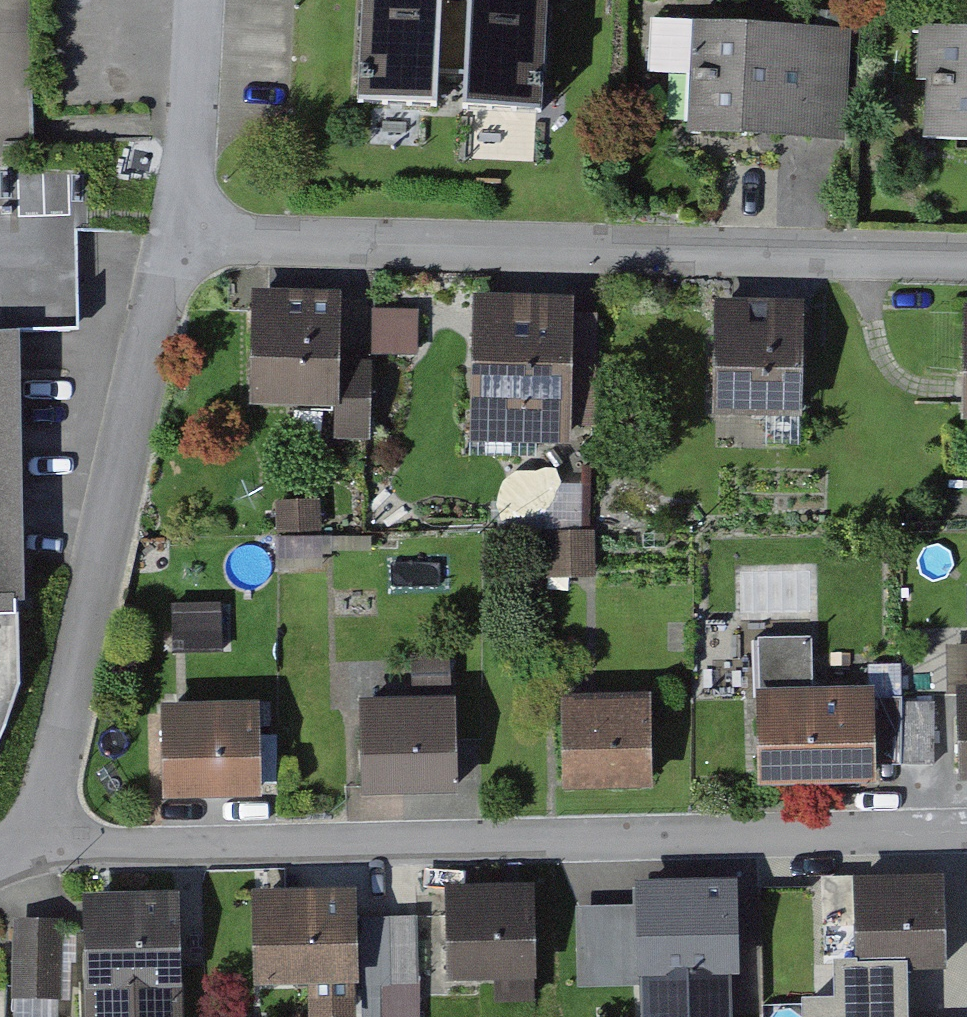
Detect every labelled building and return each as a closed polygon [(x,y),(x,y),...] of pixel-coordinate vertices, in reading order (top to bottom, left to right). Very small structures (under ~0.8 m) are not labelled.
[(368,103),(557,114),(560,0),(372,0),(368,103)] [(857,33),(703,29),(700,138),(854,143),(857,33)] [(940,33),(937,149),(966,150),(966,33),(940,33)] [(356,289),(268,292),(273,408),(361,404),(356,289)] [(588,300),(487,297),(483,440),(584,443),(588,300)] [(814,301),(724,304),(727,421),(817,418),(814,301)] [(15,613),(16,600),(25,600),(20,328),(0,329),(0,613),(15,613)] [(501,478),(506,527),(586,517),(581,468),(501,478)] [(594,571),(595,528),(555,527),(553,570),(594,571)] [(813,639),(760,640),(763,779),(875,777),(874,765),(933,763),(932,703),(875,704),(875,695),(814,697),(813,639)] [(649,701),(570,702),(571,785),(651,783),(649,701)] [(455,707),(368,708),(369,789),(456,788),(455,707)] [(255,711),(172,713),(174,793),(256,791),(255,711)] [(863,881),(864,963),(841,964),(842,1000),(809,1000),(809,1016),(912,1016),(911,966),(943,966),(941,879),(863,881)] [(648,883),(648,912),(584,912),(584,982),(652,982),(652,1016),(735,1016),(735,883),(648,883)] [(530,890),(454,891),(455,975),(531,974),(530,890)] [(353,895),(261,896),(262,980),(315,980),(315,1015),(355,1015),(353,895)] [(90,900),(93,1016),(178,1016),(175,898),(90,900)] [(415,918),(365,920),(367,983),(417,981),(415,918)] [(60,924),(16,923),(15,996),(60,996),(60,924)]
